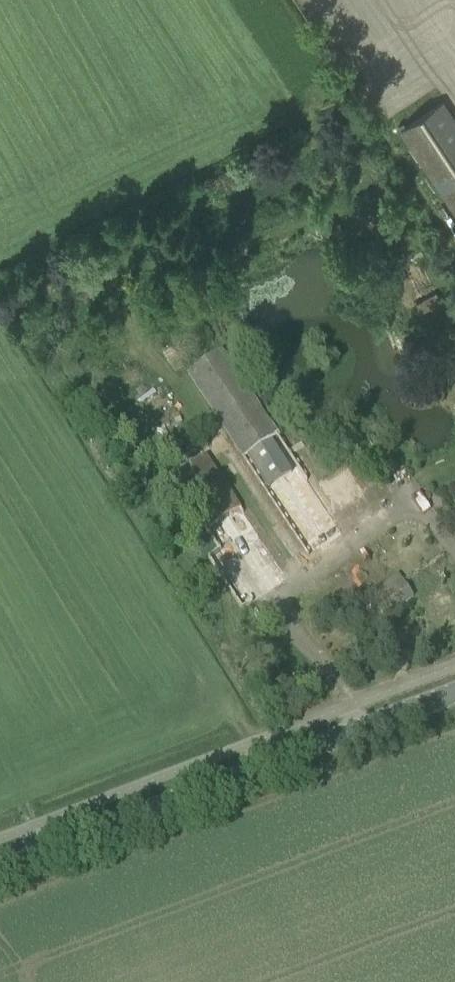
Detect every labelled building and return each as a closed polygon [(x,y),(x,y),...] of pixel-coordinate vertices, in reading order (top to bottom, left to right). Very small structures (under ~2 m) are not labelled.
[(443,101),(402,128),(454,211),(454,120),(443,101)] [(187,375),(244,462),(277,436),(222,351),(187,375)] [(287,580),(205,456),(170,479),(218,551),(207,558),(241,610),(287,580)] [(264,532),(307,596),(390,541),(347,476),(264,532)] [(367,595),(383,619),(414,598),(398,574),(367,595)]
